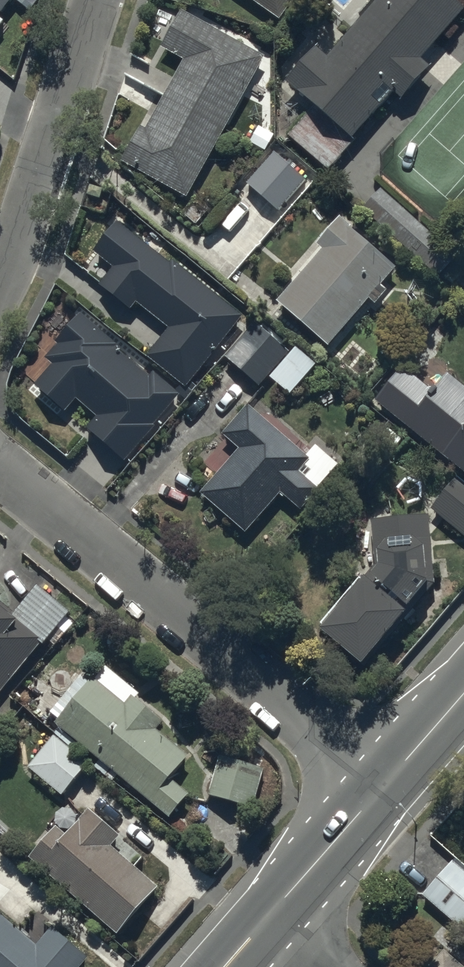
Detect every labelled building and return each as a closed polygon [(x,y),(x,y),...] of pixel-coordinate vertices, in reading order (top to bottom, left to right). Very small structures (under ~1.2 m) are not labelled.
[(0,35),(1,34),(1,33),(2,32),(2,31),(2,30),(2,29),(2,28),(2,27),(2,26),(2,25),(2,24),(1,23),(1,22),(18,0),(0,0),(0,35)] [(281,24),(298,0),(246,0),(281,24)] [(382,6),(329,62),(320,53),(287,88),(312,112),(286,139),(324,175),(395,100),(403,108),(433,76),(421,65),(463,18),(445,0),(375,0),(382,6)] [(267,61),(184,15),(162,53),(178,62),(179,60),(186,64),(147,135),(141,132),(124,164),(127,166),(126,168),(188,202),(267,61)] [(276,151),(247,186),(269,204),(298,169),(276,151)] [(354,232),(341,222),(317,252),(321,256),(279,311),(334,354),(371,307),(377,312),(390,295),(384,291),(399,271),(352,235),(354,232)] [(170,269),(118,226),(93,256),(112,272),(98,289),(131,316),(138,307),(169,333),(146,360),(186,393),(244,323),(174,264),(170,269)] [(153,429),(180,399),(155,377),(151,382),(81,320),(44,362),(53,371),(35,391),(64,417),(78,401),(98,419),(86,432),(126,468),(157,432),(153,429)] [(269,381),(291,357),(254,325),(223,360),(259,392),(269,381)] [(291,357),(269,381),(291,401),(320,369),(298,350),(291,357)] [(448,379),(433,396),(404,371),(375,405),(463,480),(463,393),(448,379)] [(314,446),(303,458),(249,410),(222,439),(240,456),(201,498),(247,540),(283,499),(301,515),(340,470),(314,446)] [(431,512),(463,539),(463,493),(454,485),(431,512)] [(430,595),(428,557),(434,557),(431,521),(373,523),(373,542),(368,542),(368,555),(374,555),(375,571),(363,586),(361,584),(321,633),(327,638),(322,644),(366,678),(430,595)] [(41,649),(45,653),(71,619),(35,590),(16,615),(0,603),(0,701),(41,649)] [(59,729),(53,736),(76,754),(80,750),(172,824),(190,801),(173,787),(192,764),(158,737),(165,728),(136,705),(142,698),(105,668),(57,728),(59,729)] [(53,741),(27,772),(61,801),(87,769),(53,741)] [(268,771),(219,759),(208,803),(257,815),(268,771)] [(54,829),(25,862),(119,944),(161,896),(113,853),(123,842),(90,814),(67,840),(54,829)] [(422,898),(461,934),(463,930),(463,875),(453,865),(422,898)] [(92,965),(35,914),(19,932),(0,915),(0,966),(90,966),(92,965)] [(435,966),(454,966),(443,957),(435,966)]
